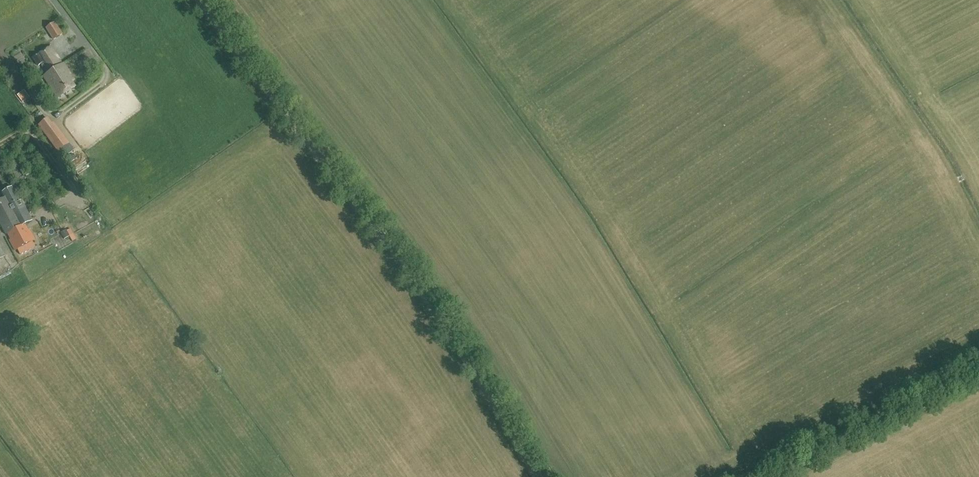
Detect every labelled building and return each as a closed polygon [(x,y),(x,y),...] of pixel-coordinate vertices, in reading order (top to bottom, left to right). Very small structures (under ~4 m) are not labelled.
[(62,34),(55,22),(46,28),(54,40),(62,34)] [(42,64),(48,74),(62,64),(51,46),(34,57),(38,65),(42,64)] [(62,64),(48,74),(52,80),(49,81),(59,97),(76,87),(72,80),(74,79),(69,70),(67,71),(62,64)] [(29,98),(24,91),(18,95),(23,102),(29,98)] [(47,119),(39,125),(58,152),(69,143),(65,138),(63,139),(47,119)] [(26,177),(29,174),(25,167),(20,171),(23,176),(24,175),(26,177)] [(12,187),(2,192),(5,198),(0,200),(0,224),(2,227),(28,213),(21,199),(19,201),(12,187)] [(32,220),(28,213),(2,227),(6,235),(8,234),(11,239),(10,240),(15,251),(18,249),(21,255),(28,251),(26,245),(35,240),(30,229),(28,230),(25,224),(32,220)] [(64,239),(69,236),(67,231),(61,234),(64,239)]
